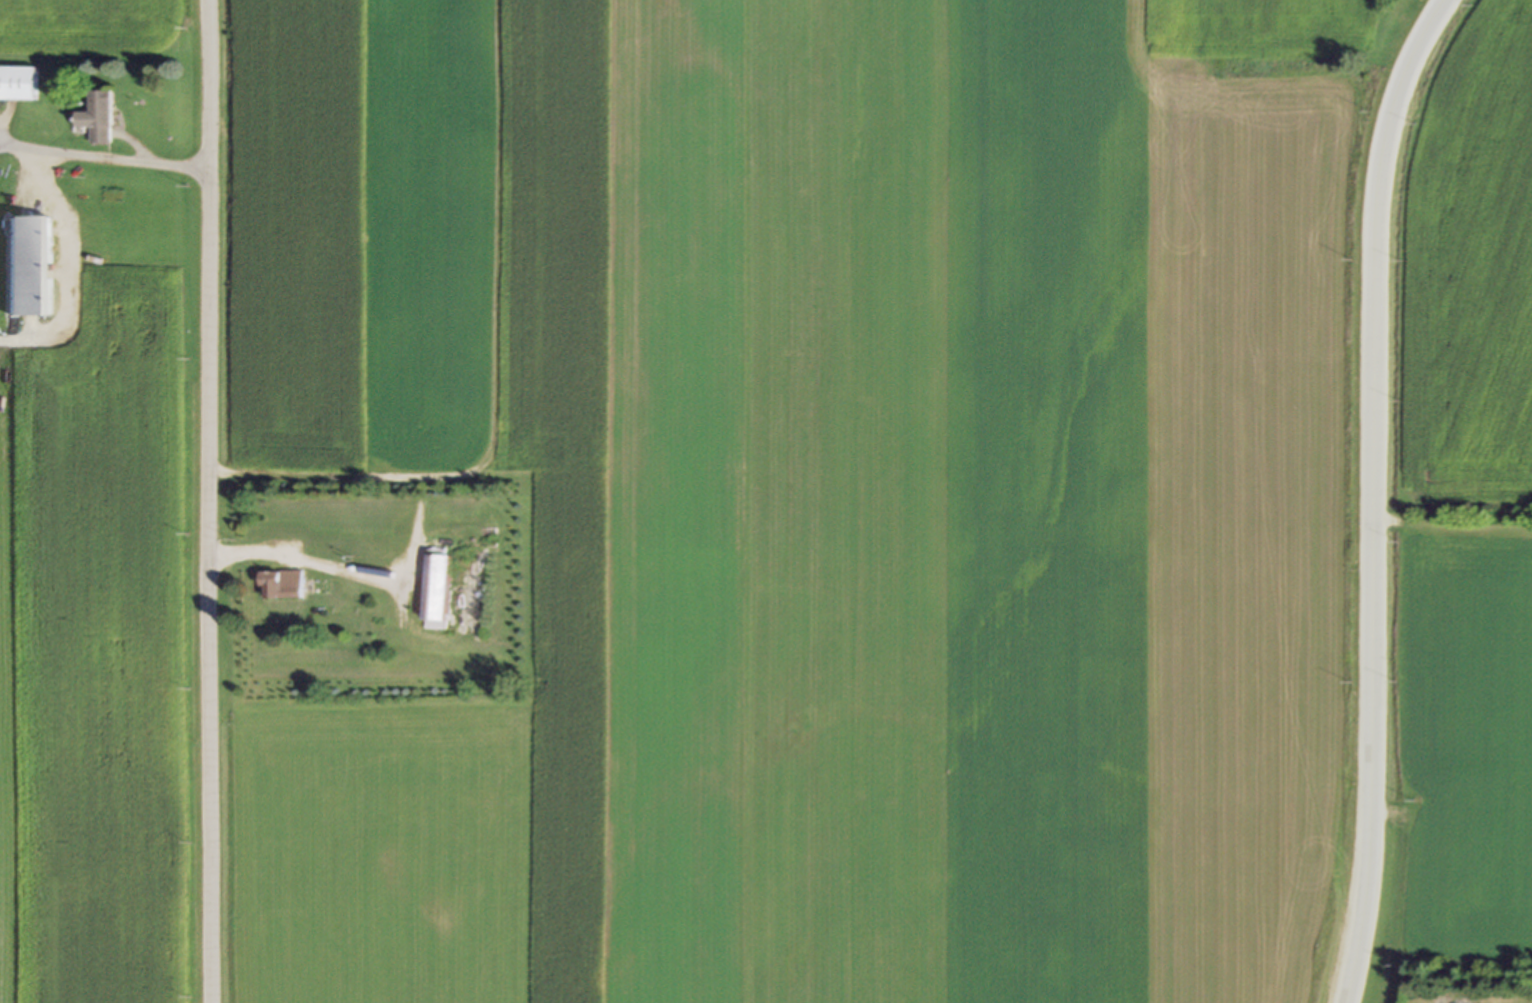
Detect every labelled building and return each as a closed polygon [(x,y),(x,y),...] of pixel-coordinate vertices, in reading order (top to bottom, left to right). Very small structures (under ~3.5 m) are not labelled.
[(36,101),(36,68),(0,68),(0,101),(36,101)] [(111,92),(89,92),(89,113),(76,113),(75,129),(90,129),(90,144),(111,144),(111,92)] [(445,630),(448,556),(424,555),(421,629),(445,630)] [(301,571),(258,571),(258,599),(301,599),(301,571)]
